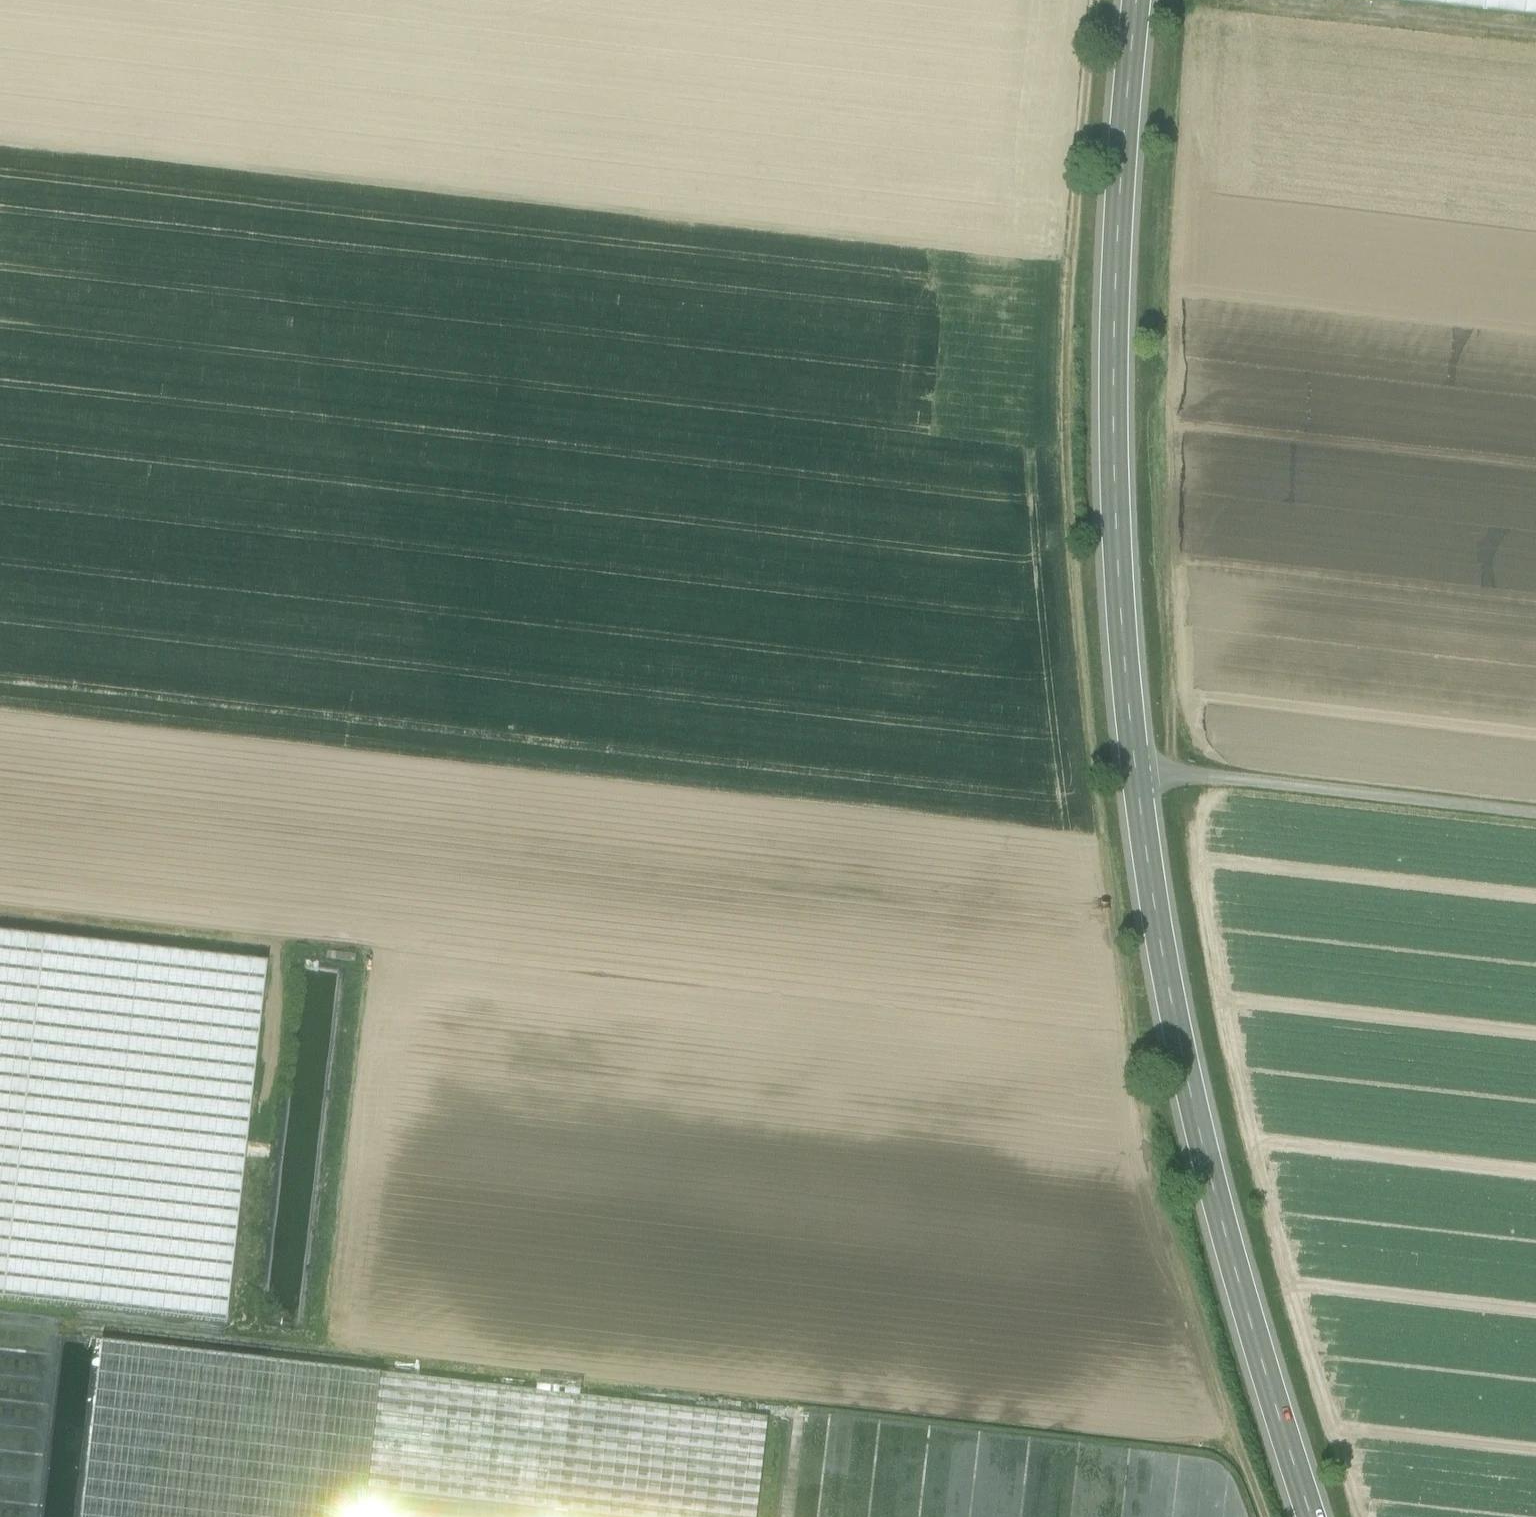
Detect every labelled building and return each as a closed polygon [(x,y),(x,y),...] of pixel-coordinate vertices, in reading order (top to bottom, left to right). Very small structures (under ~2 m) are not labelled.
[(1535,16),(1535,0),(1392,0),(1535,16)] [(0,941),(0,1295),(221,1320),(260,971),(0,941)] [(101,1341),(81,1516),(367,1516),(370,1490),(369,1490),(383,1373),(101,1341)] [(539,1378),(538,1391),(383,1373),(369,1490),(370,1490),(606,1516),(757,1516),(768,1417),(580,1396),(582,1383),(539,1378)] [(370,1490),(367,1516),(606,1516),(370,1490)]
